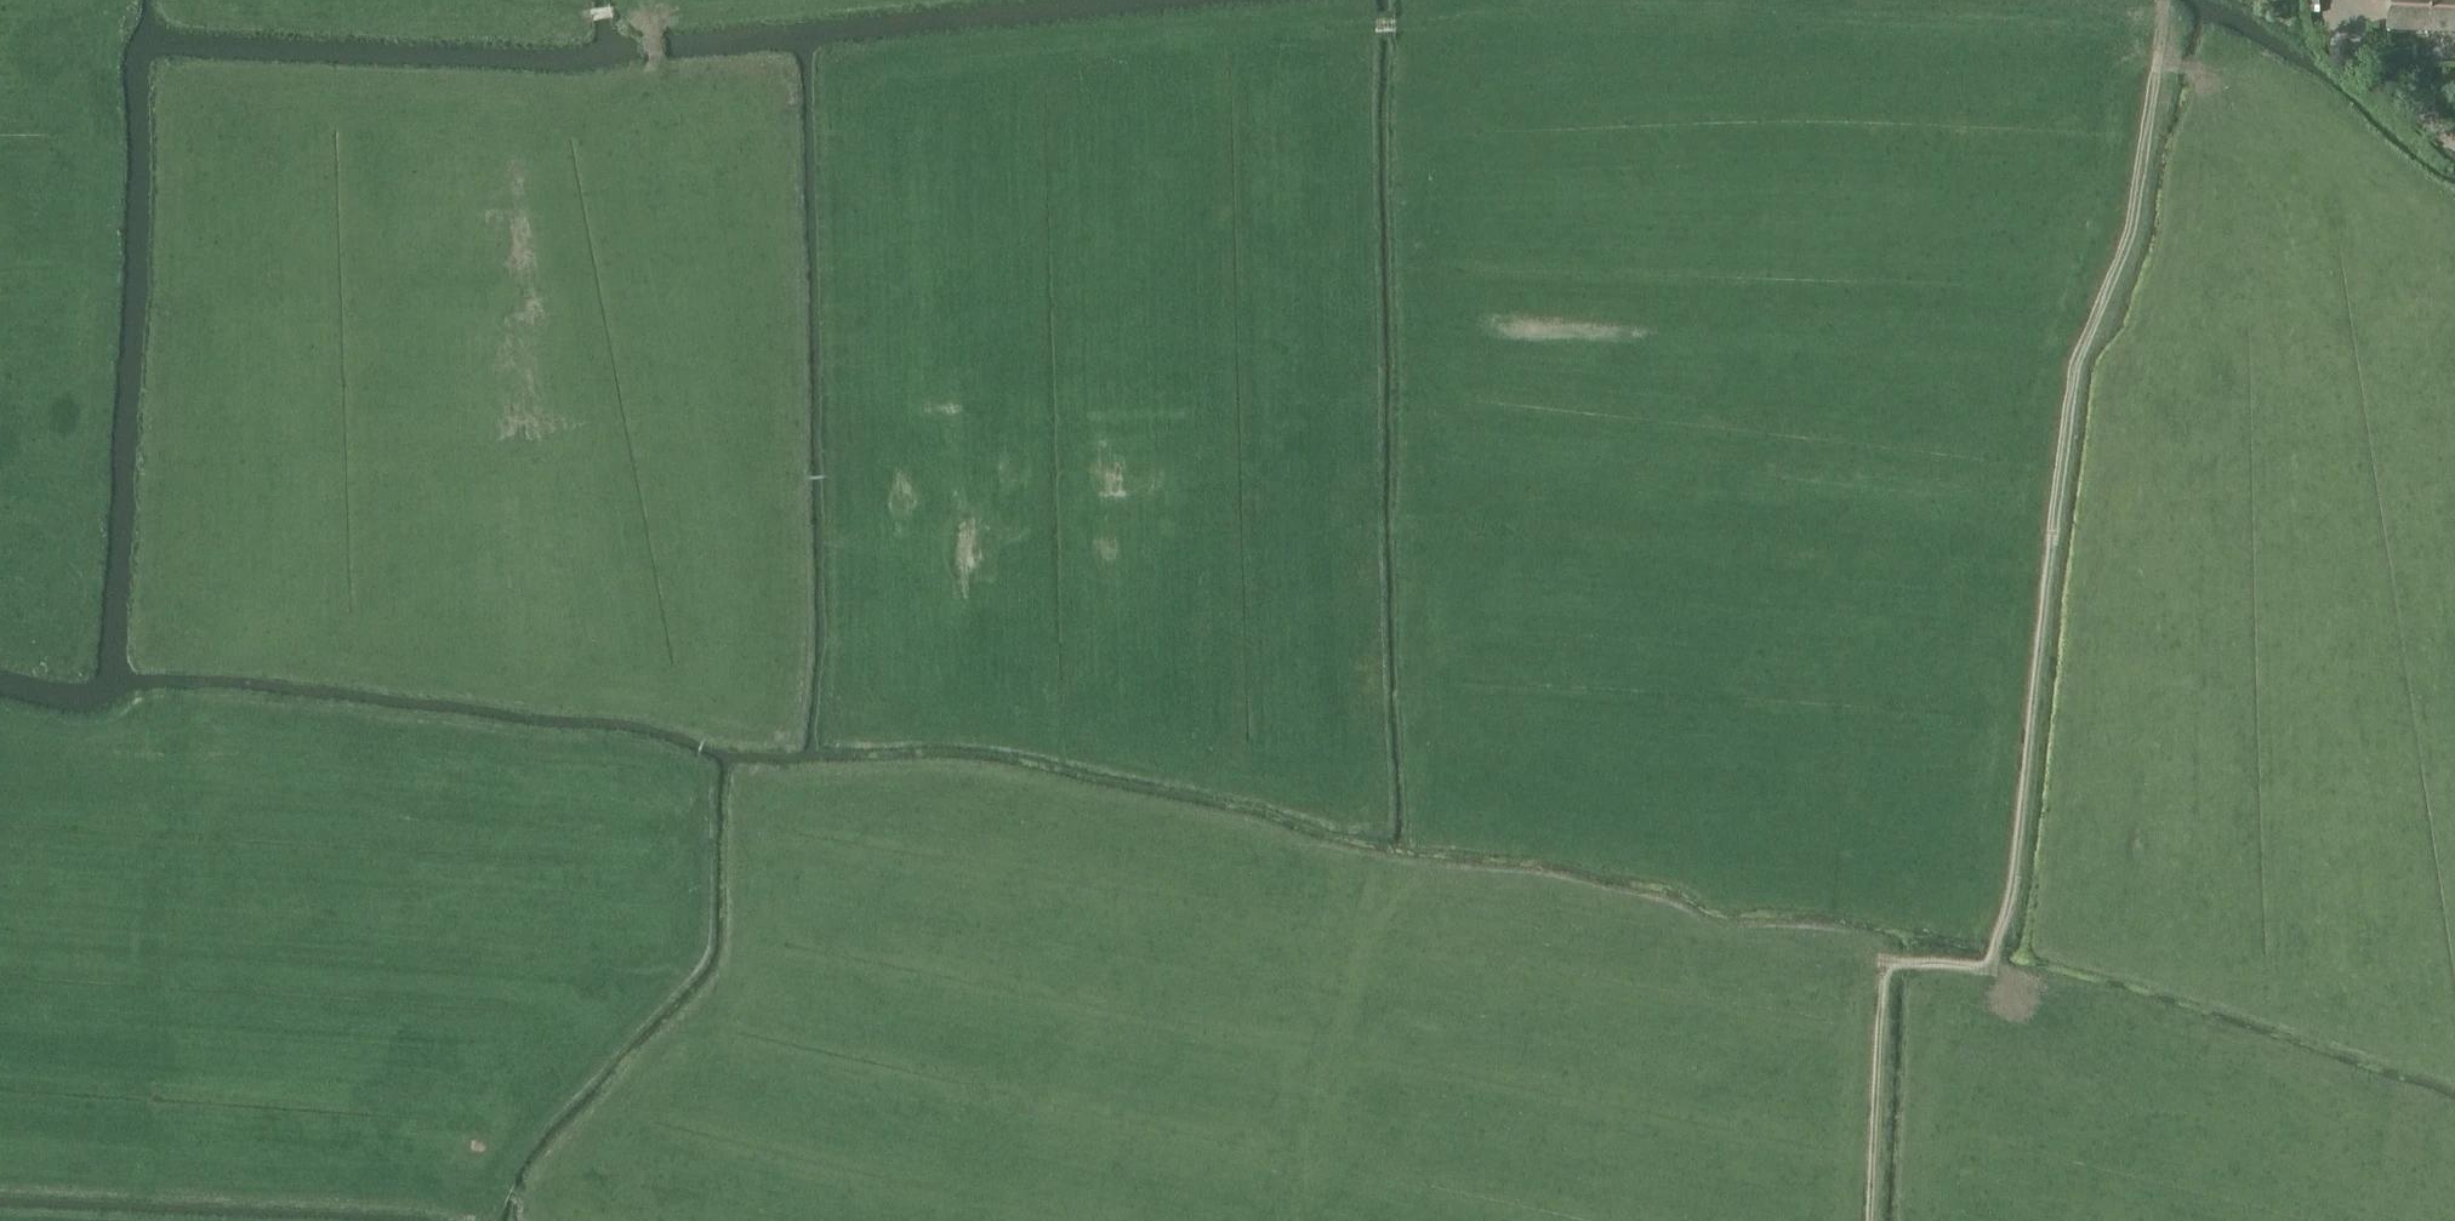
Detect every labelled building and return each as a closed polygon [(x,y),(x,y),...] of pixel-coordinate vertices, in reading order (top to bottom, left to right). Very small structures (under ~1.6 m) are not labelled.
[(2384,30),(2454,34),(2454,0),(2388,0),(2384,30)]
